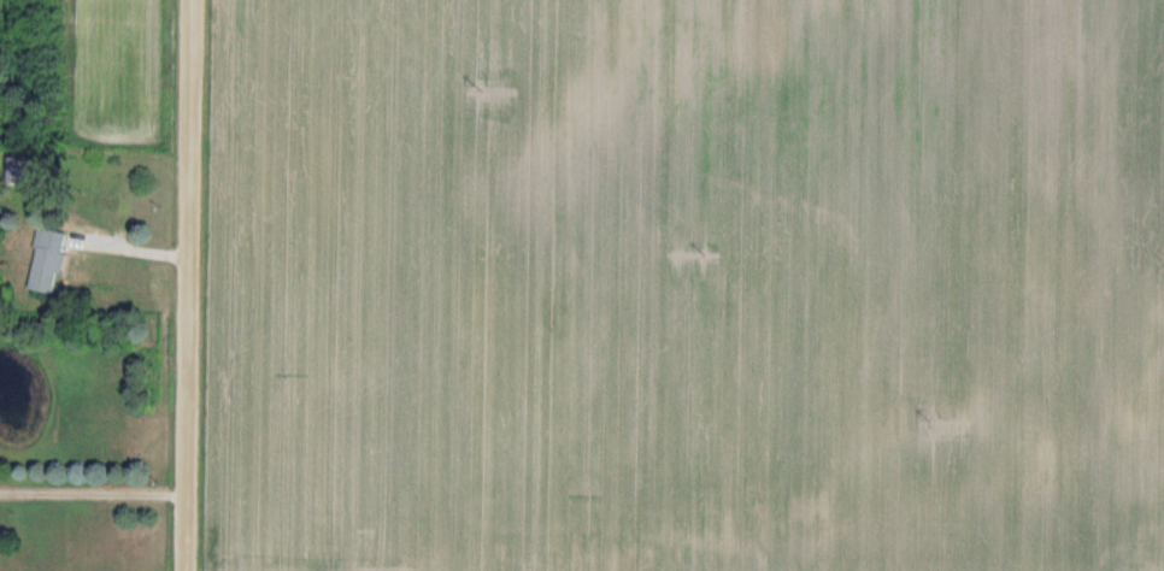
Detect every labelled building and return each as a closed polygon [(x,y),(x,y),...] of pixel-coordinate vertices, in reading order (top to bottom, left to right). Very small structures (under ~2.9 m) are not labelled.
[(73,235),(43,230),(33,290),(62,295),(73,235)]
